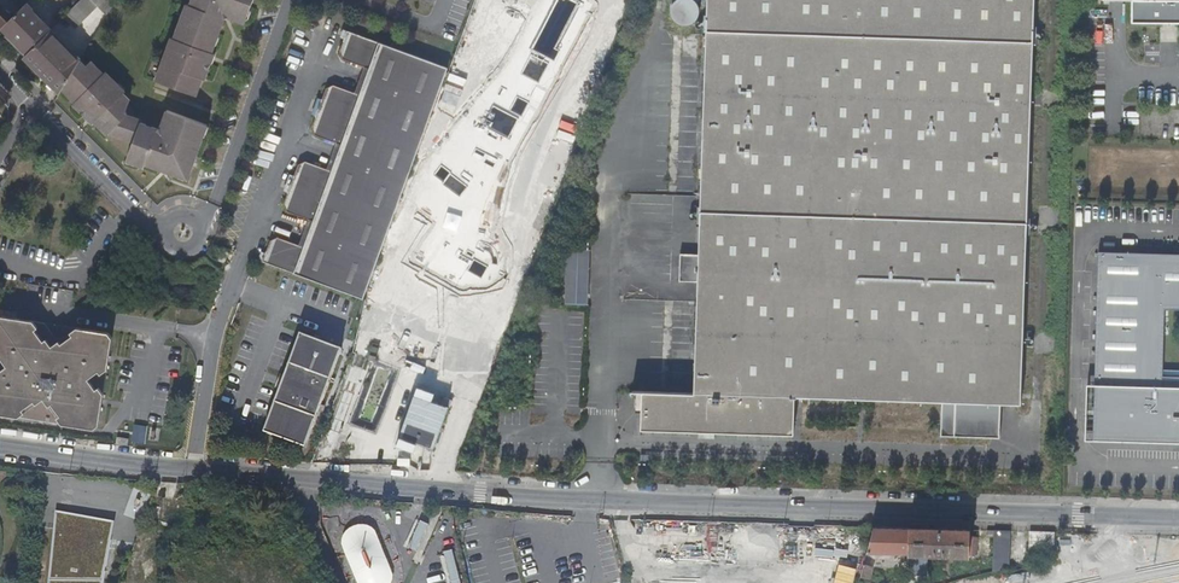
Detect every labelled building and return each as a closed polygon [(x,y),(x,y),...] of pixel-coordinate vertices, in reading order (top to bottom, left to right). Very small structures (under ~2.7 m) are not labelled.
[(75,30),(97,8),(105,15),(115,0),(78,0),(61,16),(75,30)] [(157,78),(196,92),(198,87),(195,85),(197,81),(200,80),(202,75),(206,73),(211,60),(209,56),(215,41),(213,38),(216,30),(219,31),(221,25),(219,22),(221,18),(224,18),(226,13),(233,16),(236,14),(243,17),(245,10),(249,8),(252,0),(192,0),(190,4),(184,2),(182,8),(184,12),(181,20),(178,19),(177,21),(180,22),(177,29),(174,30),(169,46),(165,47),(157,67),(160,71),(157,78)] [(169,0),(164,0),(159,13),(167,16),(173,1),(169,0)] [(706,73),(699,277),(694,391),(641,389),(639,427),(792,433),(793,395),(941,399),(940,434),(971,435),(999,437),(1001,402),(1021,403),(1024,305),(1030,142),(1035,0),(708,0),(706,73)] [(677,0),(675,3),(675,6),(675,10),(676,13),(677,15),(679,18),(681,19),(684,21),(688,21),(691,21),(695,20),(698,18),(701,15),(702,12),(703,8),(702,3),(701,0),(677,0)] [(1124,17),(1178,19),(1178,0),(1124,0),(1124,17)] [(6,20),(0,26),(6,31),(9,29),(12,32),(10,35),(19,44),(42,21),(24,3),(6,20)] [(42,21),(19,44),(26,52),(50,29),(42,21)] [(26,52),(24,54),(60,90),(64,84),(80,57),(50,28),(50,29),(26,52)] [(271,237),(262,260),(361,298),(447,67),(346,30),(339,50),(342,58),(369,68),(360,92),(335,83),(326,86),(311,125),(315,133),(341,143),(332,168),(307,158),(298,161),(284,202),(288,209),(313,219),(304,243),(279,234),(271,237)] [(80,57),(64,84),(72,92),(72,96),(77,101),(77,106),(86,115),(90,114),(102,127),(106,125),(111,131),(120,134),(122,132),(124,132),(126,136),(133,139),(128,155),(137,158),(139,162),(144,163),(146,158),(160,163),(164,162),(173,165),(172,169),(177,171),(181,169),(189,172),(195,157),(194,153),(199,137),(202,138),(205,131),(203,128),(205,121),(168,107),(166,112),(168,115),(167,118),(164,119),(163,123),(158,126),(152,124),(149,126),(147,125),(147,121),(141,119),(139,116),(127,112),(126,108),(131,95),(118,83),(118,79),(108,69),(105,70),(101,66),(97,67),(96,65),(96,61),(93,57),(87,63),(80,57)] [(566,173),(578,136),(560,130),(548,167),(566,173)] [(223,258),(227,249),(220,246),(216,255),(223,258)] [(1164,308),(1178,309),(1178,253),(1098,250),(1092,439),(1178,442),(1178,376),(1162,375),(1164,308)] [(92,426),(97,422),(113,334),(109,328),(78,324),(72,329),(74,331),(66,338),(48,319),(4,313),(0,316),(0,413),(92,426)] [(299,331),(263,429),(304,444),(340,346),(299,331)] [(146,427),(135,426),(133,443),(144,444),(146,427)] [(128,440),(118,438),(117,445),(127,447),(128,443),(128,440)] [(114,524),(56,515),(49,582),(103,582),(114,524)] [(419,521),(410,548),(418,551),(426,523),(419,521)] [(341,544),(357,582),(391,582),(392,579),(393,574),(376,531),(370,525),(358,524),(349,528),(344,533),(341,539),(341,544)] [(873,525),(866,552),(907,553),(908,526),(873,525)] [(908,526),(907,553),(977,555),(978,528),(908,526)] [(1008,567),(1009,529),(993,529),(993,570),(1008,567)] [(442,533),(452,582),(461,582),(454,549),(461,548),(458,530),(442,533)] [(1054,531),(1028,530),(1027,561),(1037,561),(1053,557),(1054,531)] [(1124,568),(1176,569),(1176,550),(1125,549),(1124,568)] [(441,558),(432,559),(435,575),(443,574),(441,558)] [(872,567),(862,564),(859,576),(869,578),(872,567)]
